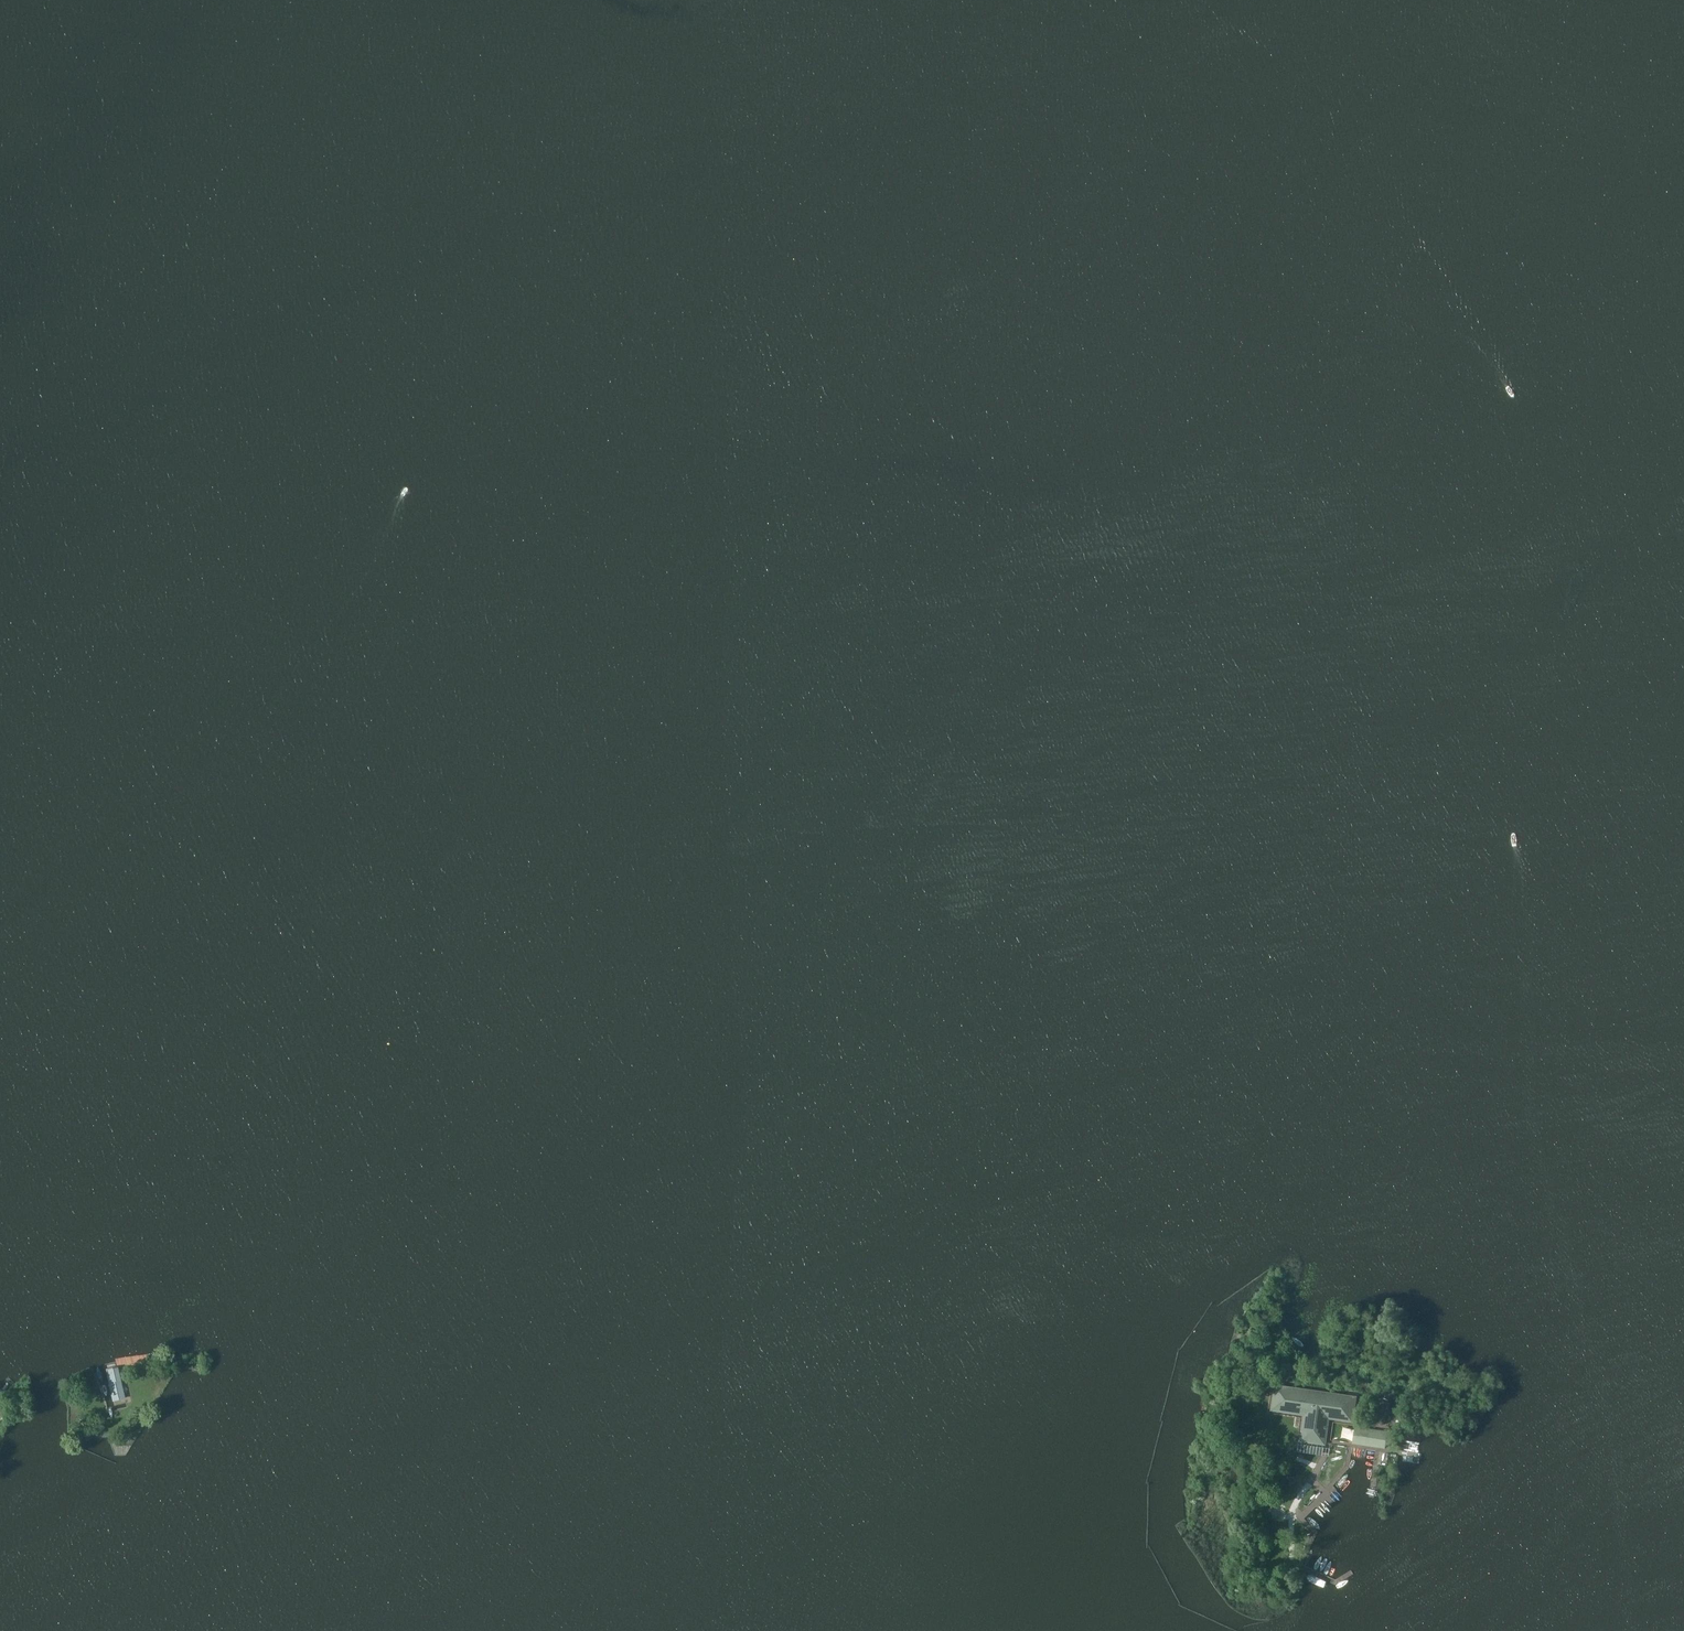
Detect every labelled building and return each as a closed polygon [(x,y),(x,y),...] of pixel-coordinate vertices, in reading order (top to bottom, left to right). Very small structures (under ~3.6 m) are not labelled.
[(1262,1336),(1265,1328),(1258,1325),(1255,1333),(1262,1336)] [(105,1368),(112,1401),(125,1398),(118,1365),(105,1368)] [(1353,1424),(1357,1397),(1274,1385),(1270,1412),(1303,1417),(1300,1443),(1325,1446),(1329,1420),(1331,1421),(1353,1424)] [(1383,1426),(1390,1404),(1381,1401),(1373,1423),(1383,1426)] [(1385,1450),(1387,1432),(1355,1427),(1352,1444),(1385,1450)] [(1404,1439),(1402,1449),(1434,1456),(1436,1446),(1404,1439)]
